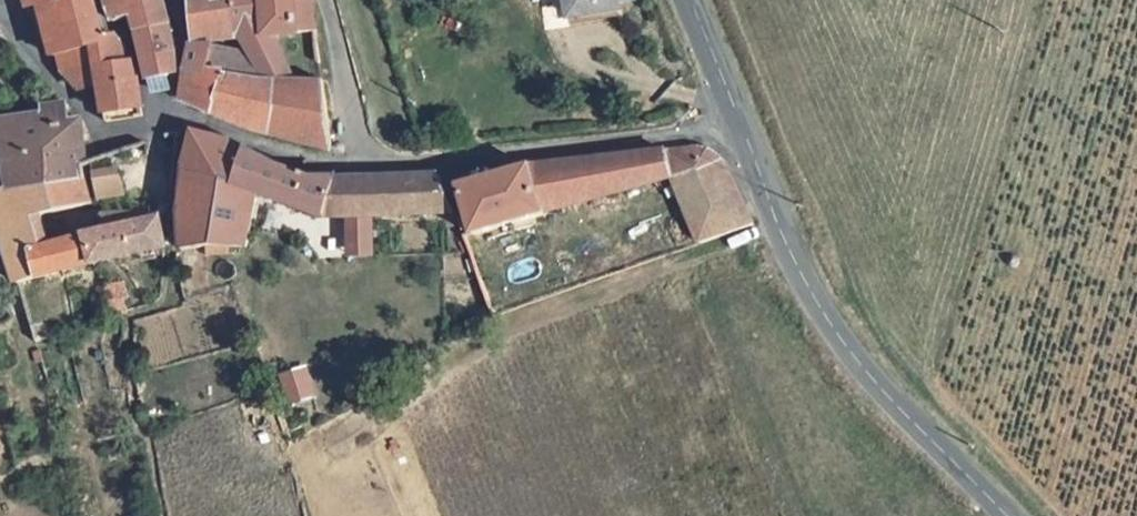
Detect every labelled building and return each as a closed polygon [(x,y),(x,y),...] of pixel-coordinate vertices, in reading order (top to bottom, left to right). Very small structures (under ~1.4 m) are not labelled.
[(37,2),(28,4),(41,47),(47,45),(52,60),(70,79),(88,76),(92,82),(126,73),(117,51),(110,53),(103,37),(91,34),(82,0),(36,0),(37,2)] [(105,11),(121,13),(119,0),(103,0),(105,11)] [(163,0),(119,0),(121,13),(126,26),(168,20),(163,0)] [(251,67),(228,0),(191,0),(191,44),(209,52),(212,79),(254,81),(251,67)] [(251,67),(278,64),(267,24),(307,16),(302,0),(228,0),(251,67)] [(167,66),(168,20),(126,26),(140,68),(167,66)] [(209,52),(191,44),(180,105),(246,130),(254,81),(212,79),(209,52)] [(278,64),(251,67),(254,81),(246,130),(330,132),(319,60),(278,64)] [(98,110),(134,102),(126,73),(92,82),(90,83),(98,110)] [(28,137),(18,116),(0,119),(0,141),(28,137)] [(17,198),(91,171),(80,136),(69,137),(68,131),(66,126),(63,123),(48,126),(49,133),(28,137),(0,141),(0,144),(17,198)] [(199,148),(194,152),(188,210),(187,219),(187,239),(189,260),(250,253),(247,209),(301,208),(471,207),(462,179),(459,167),(312,170),(275,167),(199,148)] [(480,174),(479,166),(459,167),(462,179),(472,177),(482,222),(702,178),(721,245),(762,231),(773,227),(746,173),(744,171),(737,162),(729,155),(719,149),(570,159),(480,174)] [(121,160),(95,166),(99,203),(132,198),(121,160)] [(168,254),(165,215),(156,216),(154,206),(136,207),(119,210),(106,214),(110,231),(37,246),(29,214),(89,200),(91,171),(17,198),(0,197),(0,247),(8,288),(115,261),(168,254)] [(306,369),(284,375),(291,402),(312,395),(306,369)]
